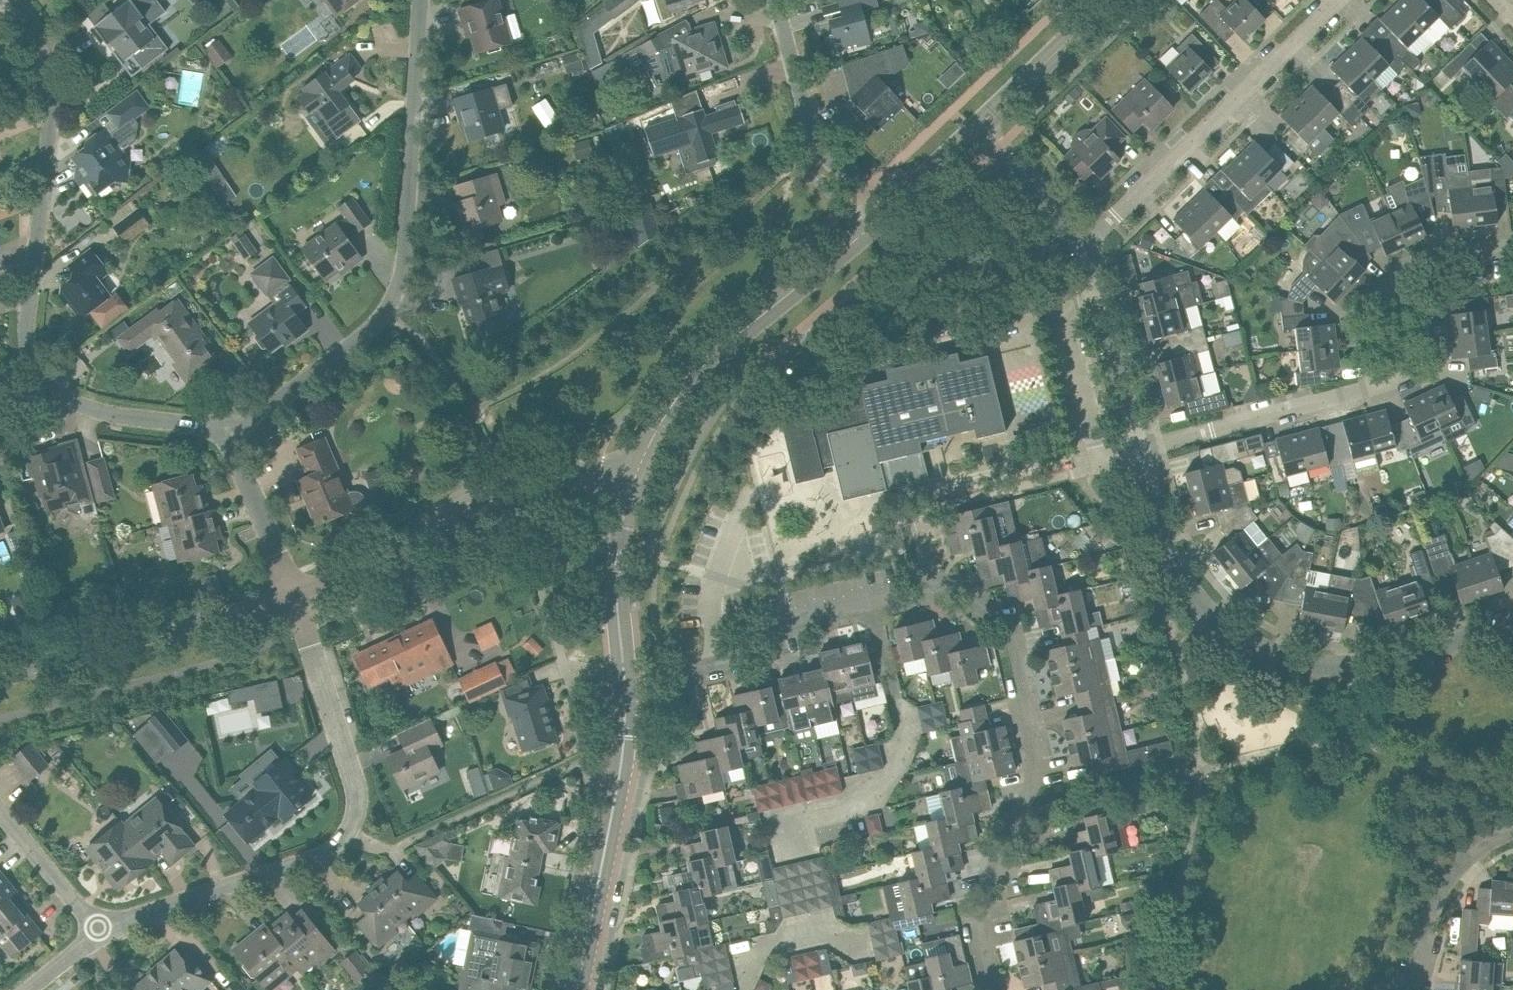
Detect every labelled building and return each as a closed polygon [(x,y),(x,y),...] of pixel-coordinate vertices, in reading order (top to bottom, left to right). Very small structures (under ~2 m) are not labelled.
[(87,15),(95,25),(94,26),(105,40),(109,37),(126,60),(132,56),(142,69),(166,50),(165,49),(147,26),(151,23),(166,11),(158,0),(133,0),(132,0),(128,0),(112,12),(105,1),(87,15)] [(235,12),(241,8),(235,0),(226,0),(235,12)] [(338,13),(355,1),(356,0),(329,0),(338,13)] [(465,27),(469,26),(477,52),(510,42),(497,0),(491,0),(459,9),(465,27)] [(548,2),(553,15),(569,9),(565,0),(553,0),(548,2)] [(576,26),(589,69),(603,61),(595,33),(594,32),(614,17),(615,18),(638,1),(637,0),(611,0),(605,4),(576,26)] [(663,22),(674,16),(673,11),(674,11),(686,8),(685,5),(686,4),(700,0),(656,0),(663,22)] [(861,10),(879,5),(878,0),(839,0),(840,3),(844,17),(830,21),(834,34),(831,35),(835,51),(842,49),(855,46),(870,42),(861,10)] [(1231,26),(1243,40),(1265,19),(1247,0),(1236,0),(1227,9),(1219,0),(1213,0),(1199,14),(1220,36),(1231,26)] [(1396,4),(1424,33),(1422,34),(1433,45),(1465,14),(1452,0),(1400,0),(1396,4)] [(1396,4),(1380,19),(1391,31),(1382,39),(1402,60),(1411,52),(1407,49),(1422,34),(1424,33),(1396,4)] [(1019,7),(1011,14),(1019,21),(1026,14),(1019,7)] [(920,23),(916,31),(918,38),(931,34),(927,21),(920,23)] [(666,46),(659,50),(664,64),(670,82),(681,79),(696,74),(695,71),(706,68),(713,66),(714,69),(726,65),(723,56),(713,24),(702,27),(696,29),(697,31),(690,33),(682,36),(683,37),(673,40),(670,44),(665,46),(666,46)] [(1181,53),(1167,67),(1190,91),(1212,71),(1199,57),(1208,49),(1192,33),(1176,48),(1181,53)] [(659,34),(638,45),(644,58),(659,50),(666,46),(665,46),(659,34)] [(1373,48),(1362,36),(1346,52),(1374,80),(1389,65),(1393,69),(1402,60),(1382,39),(1373,48)] [(1490,40),(1482,48),(1479,51),(1470,42),(1441,71),(1450,80),(1463,68),(1478,83),(1506,56),(1490,40)] [(178,47),(161,59),(164,64),(181,51),(178,47)] [(887,48),(885,48),(843,63),(850,92),(846,96),(850,100),(867,118),(878,129),(883,124),(904,104),(882,80),(894,69),(887,48)] [(572,71),(583,68),(578,53),(578,51),(567,55),(572,71)] [(1346,52),(1330,67),(1341,79),(1332,88),(1352,108),(1361,100),(1357,96),(1374,80),(1346,52)] [(305,91),(298,96),(310,113),(317,108),(326,121),(338,137),(361,120),(340,90),(351,82),(348,78),(362,68),(351,53),(334,64),(334,65),(302,88),(305,91)] [(623,55),(592,72),(597,81),(632,71),(623,55)] [(1478,83),(1494,100),(1491,103),(1499,111),(1512,98),(1512,86),(1510,83),(1512,81),(1512,63),(1506,56),(1478,83)] [(956,63),(947,71),(956,80),(965,72),(956,63)] [(473,93),(454,99),(458,113),(462,112),(471,140),(490,134),(502,130),(496,110),(513,105),(506,83),(495,87),(473,93)] [(1173,108),(1149,84),(1142,91),(1138,86),(1113,109),(1133,130),(1143,120),(1152,129),(1173,108)] [(1313,85),(1296,100),(1324,129),(1340,113),(1343,117),(1352,108),(1332,88),(1324,96),(1313,85)] [(676,118),(645,128),(654,156),(679,148),(688,173),(700,168),(716,163),(714,159),(719,157),(711,133),(746,122),(740,104),(736,105),(734,101),(717,106),(718,111),(705,115),(697,90),(671,101),(676,118)] [(79,153),(73,157),(78,163),(80,165),(77,167),(76,177),(81,183),(85,180),(95,194),(116,178),(127,180),(129,169),(132,160),(124,150),(136,140),(138,122),(134,117),(148,107),(136,92),(108,113),(114,121),(93,137),(88,141),(87,147),(79,153)] [(1499,111),(1508,121),(1511,118),(1512,120),(1512,98),(1499,111)] [(1280,116),(1291,127),(1282,136),(1302,156),(1311,148),(1320,158),(1336,142),(1323,129),(1324,129),(1296,100),(1280,116)] [(1075,134),(1073,137),(1070,143),(1071,148),(1063,157),(1084,179),(1093,170),(1101,178),(1120,159),(1111,150),(1125,136),(1106,116),(1092,129),(1086,129),(1080,131),(1075,134)] [(628,140),(623,123),(605,130),(610,146),(628,140)] [(1266,151),(1263,148),(1255,140),(1239,156),(1266,184),(1282,168),(1285,172),(1295,163),(1275,143),(1266,151)] [(1438,207),(1450,207),(1453,228),(1475,225),(1471,187),(1472,187),(1471,177),(1449,175),(1446,155),(1423,158),(1425,176),(1424,176),(1426,183),(1434,182),(1435,187),(1438,207)] [(1239,156),(1223,171),(1234,183),(1225,191),(1244,211),(1253,203),(1250,200),(1266,184),(1239,156)] [(1500,166),(1491,167),(1492,175),(1493,180),(1505,179),(1503,166),(1500,166)] [(470,198),(454,203),(463,232),(502,220),(498,204),(504,202),(496,174),(465,183),(470,198)] [(1403,180),(1381,190),(1390,210),(1406,245),(1427,236),(1412,205),(1430,197),(1426,183),(1424,176),(1405,185),(1403,180)] [(1493,184),(1472,187),(1471,187),(1475,225),(1498,222),(1493,184)] [(1205,188),(1189,204),(1216,232),(1232,217),(1236,220),(1244,211),(1225,191),(1216,200),(1205,188)] [(1311,199),(1317,206),(1323,206),(1328,202),(1319,190),(1311,199)] [(352,197),(339,207),(345,214),(302,246),(326,279),(347,264),(349,267),(362,258),(346,236),(356,229),(358,232),(371,223),(352,197)] [(1175,239),(1194,260),(1203,251),(1200,248),(1216,232),(1189,204),(1173,219),(1184,231),(1175,239)] [(1352,210),(1357,221),(1368,216),(1363,204),(1352,210)] [(126,241),(149,224),(138,210),(115,227),(126,241)] [(1406,245),(1390,210),(1370,219),(1386,255),(1406,245)] [(1305,245),(1310,250),(1322,260),(1343,280),(1350,286),(1366,270),(1348,254),(1360,242),(1339,214),(1319,235),(1314,235),(1305,245)] [(245,260),(258,251),(246,233),(233,242),(245,260)] [(64,294),(61,296),(66,303),(69,301),(81,317),(100,303),(101,305),(94,311),(104,324),(126,308),(116,295),(108,300),(107,298),(110,296),(98,280),(108,272),(90,250),(86,253),(70,265),(78,275),(65,285),(64,294)] [(1322,260),(1310,250),(1306,255),(1303,259),(1302,262),(1302,274),(1291,285),(1288,298),(1303,302),(1309,295),(1317,286),(1323,292),(1335,303),(1350,286),(1343,280),(1322,260)] [(250,273),(273,303),(249,322),(271,351),(290,337),(292,340),(307,329),(295,313),(306,305),(290,284),(288,281),(291,279),(274,255),(250,273)] [(502,265),(489,269),(489,268),(453,278),(458,296),(461,295),(469,322),(471,321),(476,336),(503,328),(499,313),(502,312),(495,292),(509,288),(502,265)] [(1144,318),(1197,304),(1188,270),(1177,273),(1165,276),(1152,280),(1141,283),(1144,294),(1138,296),(1141,307),(1144,318)] [(1288,298),(1280,296),(1284,329),(1296,327),(1299,350),(1337,345),(1334,323),(1310,325),(1309,313),(1304,314),(1303,302),(1288,298)] [(1487,296),(1460,300),(1462,312),(1446,314),(1449,337),(1487,332),(1484,310),(1489,309),(1487,296)] [(136,326),(120,338),(129,351),(153,333),(156,338),(159,335),(177,360),(174,363),(187,381),(195,375),(193,372),(214,356),(195,331),(199,329),(187,313),(177,300),(161,312),(158,309),(136,326)] [(1197,304),(1144,318),(1149,340),(1157,337),(1167,335),(1170,347),(1206,337),(1205,332),(1197,307),(1197,304)] [(1469,369),(1496,366),(1495,354),(1490,354),(1487,332),(1449,337),(1452,359),(1468,357),(1469,369)] [(1156,363),(1161,385),(1169,383),(1215,371),(1209,349),(1206,337),(1170,347),(1173,359),(1156,363)] [(1324,382),(1323,369),(1340,367),(1337,345),(1299,350),(1302,372),(1296,372),(1297,385),(1324,382)] [(886,369),(888,378),(860,385),(861,390),(847,393),(850,405),(781,421),(796,483),(824,476),(822,467),(835,464),(843,500),(929,479),(920,442),(974,429),(976,438),(1006,431),(988,355),(960,361),(958,352),(886,369)] [(1205,397),(1209,412),(1219,410),(1229,407),(1225,390),(1221,391),(1215,371),(1169,383),(1161,385),(1167,406),(1174,404),(1184,402),(1190,400),(1205,397)] [(1451,398),(1444,384),(1424,393),(1439,428),(1459,419),(1464,429),(1476,423),(1462,393),(1451,398)] [(1487,399),(1489,391),(1476,387),(1474,396),(1487,399)] [(1439,428),(1424,393),(1403,403),(1410,417),(1400,421),(1409,447),(1421,442),(1419,437),(1439,428)] [(1390,424),(1386,409),(1364,415),(1374,452),(1396,446),(1398,451),(1409,447),(1400,421),(1390,424)] [(1343,421),(1347,436),(1335,439),(1342,466),(1354,462),(1353,458),(1374,452),(1364,415),(1343,421)] [(1323,442),(1319,427),(1297,432),(1307,471),(1329,465),(1330,469),(1342,466),(1335,439),(1323,442)] [(425,430),(423,435),(425,441),(430,443),(435,441),(437,435),(435,430),(430,428),(425,430)] [(1268,457),(1275,484),(1287,480),(1286,476),(1307,471),(1297,432),(1276,438),(1280,454),(1268,457)] [(1244,438),(1221,444),(1226,462),(1230,461),(1240,458),(1239,453),(1254,449),(1264,447),(1263,441),(1261,433),(1244,438)] [(298,449),(309,475),(298,480),(317,524),(348,510),(350,511),(351,512),(352,512),(354,513),(355,513),(357,513),(358,512),(360,512),(361,511),(362,510),(364,509),(365,507),(365,506),(366,505),(366,504),(366,502),(366,501),(366,499),(366,497),(365,496),(363,494),(362,492),(360,491),(358,491),(357,490),(356,490),(353,490),(351,491),(346,493),(342,483),(343,483),(336,465),(334,459),(333,459),(324,438),(298,449)] [(39,461),(28,464),(31,478),(35,477),(37,476),(41,492),(46,490),(52,508),(68,504),(66,499),(78,495),(82,511),(83,516),(97,513),(85,463),(71,466),(66,449),(37,456),(39,461)] [(114,496),(109,477),(104,458),(89,462),(94,481),(99,500),(114,496)] [(382,462),(364,470),(372,488),(390,481),(382,462)] [(1233,466),(1224,469),(1222,462),(1185,472),(1191,494),(1228,484),(1243,480),(1241,471),(1233,466)] [(201,485),(195,486),(192,474),(154,484),(164,523),(214,510),(214,509),(208,511),(201,485)] [(1228,484),(1191,494),(1197,516),(1216,510),(1220,525),(1252,510),(1249,502),(1247,502),(1243,480),(1228,484)] [(1424,491),(1410,497),(1413,506),(1428,501),(1424,491)] [(947,535),(952,554),(974,549),(977,560),(1000,555),(998,545),(989,506),(954,514),(958,533),(947,535)] [(180,561),(219,551),(215,539),(221,537),(214,510),(164,523),(164,524),(170,522),(180,561)] [(1252,510),(1220,525),(1231,538),(1213,553),(1227,571),(1269,537),(1255,519),(1257,517),(1252,510)] [(1503,544),(1510,536),(1501,528),(1496,534),(1503,544)] [(19,529),(8,533),(14,547),(24,543),(19,529)] [(882,531),(874,533),(877,544),(885,542),(882,531)] [(1503,544),(1496,534),(1487,537),(1491,548),(1503,544)] [(1043,535),(1020,540),(998,545),(1000,555),(977,560),(981,578),(1004,573),(1006,584),(1029,579),(1027,569),(1049,564),(1043,535)] [(1427,540),(1423,541),(1436,579),(1440,577),(1451,573),(1453,579),(1461,603),(1482,596),(1480,588),(1470,559),(1454,564),(1444,535),(1427,540)] [(1282,554),(1269,537),(1227,571),(1241,588),(1274,561),(1287,576),(1303,550),(1296,542),(1282,554)] [(1409,553),(1417,576),(1396,583),(1408,620),(1430,613),(1420,584),(1432,580),(1422,549),(1409,553)] [(1287,576),(1307,580),(1306,584),(1299,623),(1321,627),(1328,589),(1328,588),(1330,573),(1309,570),(1313,552),(1303,550),(1287,576)] [(1491,552),(1470,559),(1480,588),(1482,596),(1504,588),(1501,581),(1491,552)] [(1029,579),(1006,584),(1011,602),(1033,597),(1036,609),(1059,603),(1056,593),(1056,594),(1049,564),(1027,569),(1029,579)] [(1363,590),(1374,587),(1371,575),(1362,578),(1363,590)] [(1363,590),(1362,578),(1354,576),(1352,588),(1363,590)] [(1078,581),(1064,584),(1066,591),(1079,588),(1078,581)] [(1408,620),(1396,583),(1375,590),(1387,627),(1408,620)] [(1040,627),(1063,621),(1065,632),(1062,633),(1062,634),(1089,627),(1079,588),(1066,591),(1056,593),(1059,603),(1036,609),(1040,627)] [(1328,589),(1321,627),(1343,631),(1350,593),(1328,588),(1328,589)] [(28,594),(13,600),(26,633),(40,627),(28,594)] [(476,628),(484,648),(504,639),(495,619),(476,628)] [(356,656),(369,685),(391,675),(397,689),(452,663),(432,620),(356,656)] [(933,620),(895,629),(899,645),(902,661),(925,656),(921,642),(937,638),(937,637),(933,620)] [(1089,627),(1062,634),(1065,646),(1046,650),(1052,673),(1103,661),(1097,638),(1091,639),(1089,627)] [(959,632),(937,637),(937,638),(921,642),(925,656),(929,674),(951,668),(948,654),(964,650),(963,650),(959,632)] [(534,656),(543,647),(532,636),(523,645),(534,656)] [(877,693),(865,642),(842,647),(854,698),(877,693)] [(899,645),(891,647),(894,663),(902,661),(899,645)] [(963,650),(964,650),(948,654),(951,668),(955,686),(978,681),(975,667),(990,664),(985,645),(963,650)] [(820,653),(823,668),(824,668),(833,703),(854,698),(842,647),(820,653)] [(1103,661),(1052,673),(1057,695),(1076,691),(1079,703),(1111,696),(1108,682),(1103,661)] [(495,663),(461,680),(470,700),(504,684),(495,663)] [(824,668),(823,668),(802,673),(814,724),(836,719),(833,703),(824,668)] [(814,724),(802,673),(779,679),(783,694),(790,725),(791,730),(814,724)] [(533,688),(505,697),(510,714),(513,713),(524,750),(556,740),(545,703),(548,702),(542,685),(533,688)] [(252,686),(228,691),(230,704),(255,699),(252,686)] [(783,694),(773,696),(771,687),(733,696),(737,714),(752,710),(758,733),(790,725),(783,694)] [(1121,693),(1114,695),(1115,702),(1127,699),(1125,692),(1121,693)] [(1111,696),(1079,703),(1081,716),(1063,720),(1068,742),(1119,730),(1113,706),(1111,696)] [(920,719),(944,714),(941,701),(917,707),(920,719)] [(960,710),(963,721),(963,722),(983,718),(987,718),(985,706),(960,710)] [(163,710),(149,721),(173,750),(187,739),(163,710)] [(752,710),(737,714),(715,719),(719,737),(735,734),(738,748),(739,747),(761,742),(758,733),(752,710)] [(920,719),(923,731),(947,726),(944,714),(920,719)] [(963,722),(963,721),(959,722),(962,735),(953,737),(959,760),(991,752),(1010,748),(1005,725),(986,730),(983,718),(963,722)] [(439,771),(429,750),(442,744),(430,720),(399,734),(406,748),(388,756),(403,788),(439,771)] [(1068,742),(1073,765),(1092,761),(1095,773),(1173,755),(1169,739),(1124,750),(1119,730),(1068,742)] [(735,734),(719,737),(697,742),(701,760),(717,757),(720,771),(743,765),(739,747),(738,748),(735,734)] [(48,764),(31,743),(13,758),(30,779),(48,764)] [(871,770),(884,767),(878,743),(865,746),(871,770)] [(871,770),(865,746),(853,748),(859,773),(871,770)] [(964,782),(958,783),(959,786),(939,791),(940,792),(960,787),(962,797),(987,791),(984,778),(1015,771),(1010,748),(959,760),(964,782)] [(271,749),(240,775),(243,778),(253,791),(257,787),(258,787),(266,797),(281,815),(283,819),(284,818),(312,796),(299,780),(293,772),(296,770),(286,758),(282,762),(271,749)] [(679,799),(699,794),(724,789),(720,771),(717,757),(701,760),(679,765),(683,783),(676,784),(679,799)] [(843,791),(839,778),(837,766),(824,769),(830,794),(843,791)] [(510,773),(497,767),(486,771),(494,791),(514,784),(510,773)] [(801,771),(802,775),(808,800),(830,794),(824,769),(812,772),(811,768),(801,771)] [(796,802),(808,800),(802,775),(790,778),(796,802)] [(783,805),(796,802),(790,778),(778,780),(783,805)] [(771,808),(783,805),(778,780),(765,783),(771,808)] [(765,783),(753,786),(754,792),(759,811),(771,808),(765,783)] [(240,801),(225,813),(236,826),(248,842),(281,815),(266,797),(258,787),(257,787),(253,791),(240,801)] [(960,787),(940,792),(945,816),(926,820),(926,822),(946,817),(948,827),(974,821),(972,813),(991,808),(987,791),(962,797),(960,787)] [(185,833),(186,832),(158,797),(124,825),(153,859),(162,852),(169,860),(178,852),(181,856),(195,845),(185,833)] [(1156,800),(1131,806),(1133,815),(1158,809),(1156,800)] [(663,825),(672,823),(670,807),(660,809),(663,825)] [(1109,812),(1085,817),(1088,829),(1065,835),(1069,853),(1092,847),(1094,856),(1096,855),(1096,853),(1117,848),(1129,846),(1123,824),(1131,822),(1128,807),(1109,812)] [(759,811),(747,813),(749,821),(760,818),(759,811)] [(878,813),(866,816),(870,835),(883,832),(878,813)] [(518,819),(514,838),(510,857),(507,856),(541,863),(543,850),(554,852),(560,822),(530,816),(529,821),(518,819)] [(946,817),(926,822),(932,846),(912,850),(912,852),(933,847),(935,857),(960,851),(958,842),(977,838),(974,821),(948,827),(946,817)] [(105,847),(93,857),(119,889),(154,860),(153,859),(124,825),(121,821),(114,827),(99,839),(105,847)] [(728,825),(702,832),(704,841),(684,845),(688,862),(713,856),(715,866),(716,865),(736,861),(728,825)] [(438,848),(451,841),(446,832),(417,845),(434,866),(445,858),(438,848)] [(933,847),(912,852),(918,876),(898,881),(899,882),(919,877),(921,887),(946,881),(944,872),(964,868),(960,851),(935,857),(933,847)] [(1092,847),(1069,853),(1072,864),(1050,869),(1054,888),(1077,882),(1079,891),(1081,890),(1081,889),(1103,884),(1096,855),(1094,856),(1092,847)] [(775,878),(773,868),(769,852),(757,855),(762,881),(775,878)] [(825,873),(836,871),(832,854),(821,857),(825,873)] [(536,884),(541,863),(507,856),(499,896),(537,904),(540,885),(536,884)] [(713,856),(688,862),(690,870),(671,875),(674,892),(699,886),(702,896),(703,895),(722,891),(716,865),(715,866),(713,856)] [(827,881),(825,873),(821,857),(809,859),(815,884),(827,881)] [(803,887),(815,884),(809,859),(797,862),(803,887)] [(791,890),(803,887),(797,862),(785,865),(791,890)] [(785,865),(773,868),(775,878),(776,884),(778,893),(791,890),(785,865)] [(386,881),(383,877),(375,883),(404,918),(413,911),(416,914),(436,898),(430,889),(417,874),(407,882),(398,871),(386,881)] [(842,896),(836,871),(825,873),(827,881),(831,899),(842,896)] [(3,903),(4,902),(11,896),(13,895),(18,891),(5,875),(0,878),(0,905),(3,903)] [(907,917),(932,911),(930,902),(950,898),(946,881),(921,887),(919,877),(899,882),(907,917)] [(778,893),(776,884),(775,878),(762,881),(768,907),(781,904),(778,893)] [(1462,907),(1460,943),(1475,944),(1476,923),(1489,923),(1489,928),(1512,930),(1512,928),(1512,915),(1512,910),(1512,881),(1492,880),(1491,889),(1479,888),(1477,908),(1462,907)] [(833,905),(831,899),(827,881),(815,884),(820,908),(833,905)] [(1077,882),(1054,888),(1057,899),(1034,904),(1038,922),(1061,917),(1063,925),(1065,925),(1065,924),(1087,918),(1081,890),(1079,891),(1077,882)] [(371,893),(359,903),(368,914),(358,923),(378,946),(388,937),(385,934),(394,927),(391,923),(400,916),(403,919),(404,918),(375,883),(368,890),(371,893)] [(808,911),(820,908),(815,884),(803,887),(808,911)] [(699,886),(674,892),(676,900),(657,905),(661,922),(686,916),(688,926),(689,925),(689,924),(709,920),(703,895),(702,896),(699,886)] [(796,914),(808,911),(803,887),(791,890),(796,914)] [(784,917),(796,914),(791,890),(778,893),(781,904),(784,917)] [(6,932),(21,951),(44,932),(13,895),(11,896),(4,902),(3,903),(0,905),(0,937),(6,932)] [(833,905),(843,903),(842,896),(831,899),(833,905)] [(1133,901),(1120,904),(1122,913),(1136,909),(1133,901)] [(771,920),(764,922),(767,933),(773,932),(784,917),(781,904),(768,907),(771,920)] [(1135,912),(1120,914),(1122,928),(1132,926),(1134,916),(1135,912)] [(268,929),(296,963),(299,967),(317,953),(322,960),(334,950),(323,936),(311,921),(300,929),(287,913),(268,929)] [(471,930),(464,965),(457,963),(455,973),(466,975),(511,984),(527,988),(535,946),(500,939),(504,920),(472,914),(469,929),(471,930)] [(644,961),(642,962),(643,963),(673,956),(695,951),(689,925),(688,926),(686,916),(661,922),(663,930),(643,935),(646,946),(641,948),(644,961)] [(871,935),(896,929),(893,917),(868,923),(871,935)] [(1038,922),(1041,934),(1014,941),(1019,964),(1071,951),(1065,925),(1063,925),(1061,917),(1038,922)] [(261,941),(254,932),(235,948),(248,963),(266,986),(296,963),(268,929),(271,933),(261,941)] [(874,947),(898,941),(896,929),(871,935),(874,947)] [(923,944),(930,975),(934,989),(950,986),(950,987),(972,981),(960,935),(923,944)] [(898,941),(874,947),(877,959),(901,954),(898,941)] [(725,944),(695,951),(673,956),(676,968),(693,964),(728,956),(725,944)] [(156,970),(173,989),(195,989),(200,987),(201,989),(212,980),(191,955),(185,960),(176,949),(154,968),(156,970)] [(356,980),(371,969),(357,950),(342,961),(356,980)] [(822,975),(821,970),(816,950),(804,953),(810,978),(822,975)] [(1019,964),(1024,986),(1043,982),(1045,989),(1062,989),(1079,986),(1079,985),(1076,972),(1071,951),(1019,964)] [(804,953),(791,956),(797,981),(810,978),(804,953)] [(728,956),(693,964),(696,976),(706,974),(731,968),(728,956)] [(1502,986),(1503,962),(1461,959),(1459,982),(1492,985),(1502,986)] [(853,965),(852,965),(853,973),(859,976),(869,973),(867,962),(853,965)] [(709,986),(733,981),(731,968),(706,974),(709,986)] [(173,989),(156,970),(134,987),(136,989),(173,989)] [(466,975),(463,989),(510,989),(511,984),(466,975)] [(934,989),(930,975),(908,981),(910,989),(951,989),(950,987),(950,986),(934,989)] [(238,980),(225,989),(246,989),(238,980)] [(1062,989),(1101,989),(1099,981),(1079,985),(1079,986),(1062,989)]
